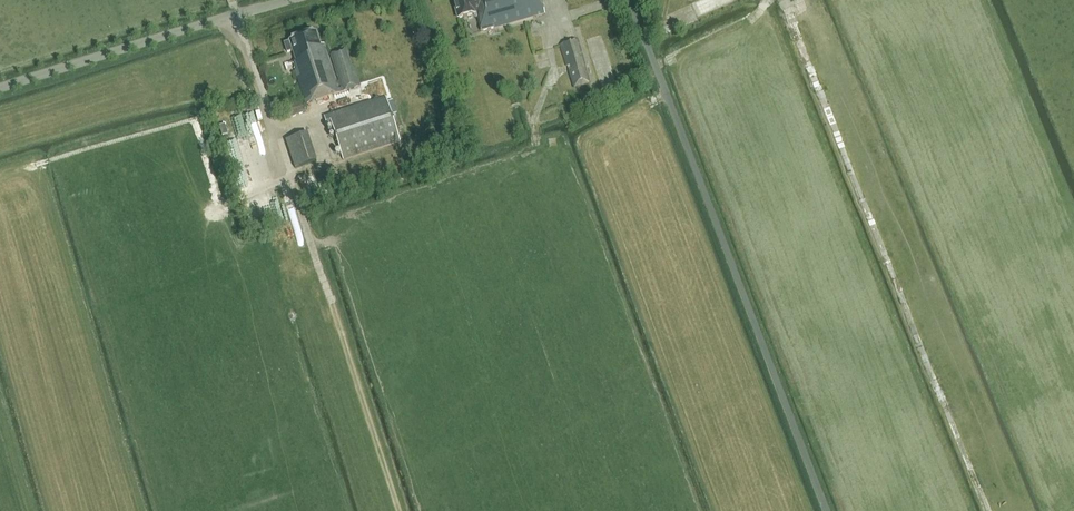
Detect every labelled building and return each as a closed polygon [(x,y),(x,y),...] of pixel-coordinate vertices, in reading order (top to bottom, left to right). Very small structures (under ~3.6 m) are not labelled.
[(544,13),(540,0),(452,0),(456,18),(473,14),(472,13),(474,12),(476,14),(479,31),(544,13)] [(305,104),(360,85),(352,63),(350,64),(345,48),(329,54),(341,89),(338,89),(322,43),(318,44),(313,31),(287,40),(288,42),(282,43),(286,52),(291,50),(294,60),(290,62),(305,104)] [(590,84),(585,65),(586,65),(578,39),(559,45),(566,67),(568,66),(569,71),(568,71),(573,89),(590,84)] [(400,142),(386,97),(329,115),(344,161),(400,142)] [(301,102),(280,108),(284,120),(305,113),(301,102)] [(219,127),(222,137),(228,135),(225,125),(219,127)] [(296,167),(317,159),(306,130),(285,138),(296,167)]
